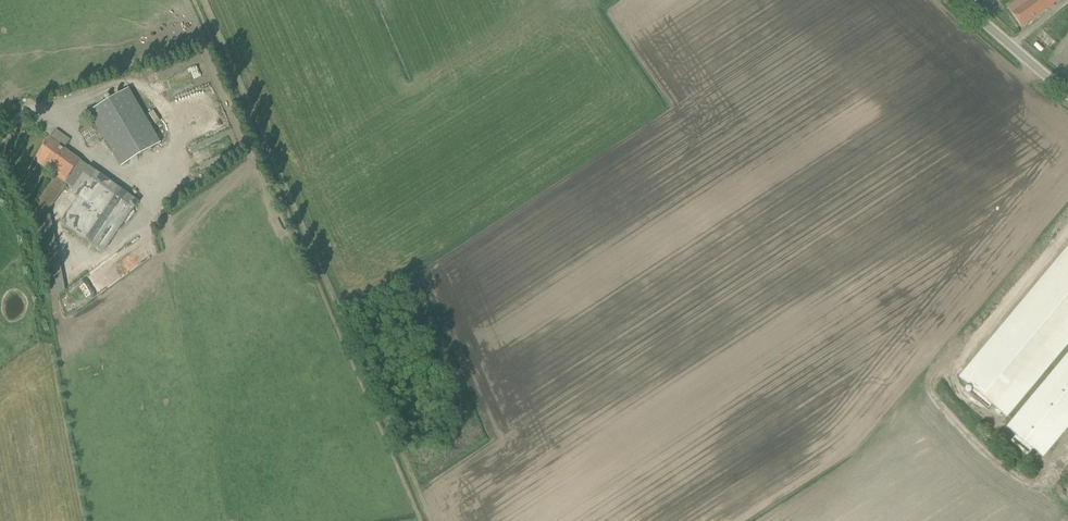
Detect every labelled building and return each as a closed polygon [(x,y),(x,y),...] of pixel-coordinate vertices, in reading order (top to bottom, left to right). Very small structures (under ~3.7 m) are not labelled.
[(1030,21),(1061,0),(1017,0),(1007,7),(1022,27),(1030,21)] [(80,131),(85,140),(89,147),(104,138),(121,167),(162,143),(129,88),(115,97),(89,112),(95,122),(80,131)] [(35,161),(73,188),(88,166),(64,149),(70,140),(57,129),(50,139),(35,161)] [(77,198),(60,222),(103,253),(140,202),(96,171),(96,172),(89,167),(70,194),(77,198)] [(958,377),(973,390),(969,395),(988,410),(991,405),(1006,418),(1067,345),(1067,247),(958,377)] [(64,316),(74,313),(68,293),(58,295),(64,316)] [(1006,426),(1043,458),(1067,428),(1067,352),(1006,426)]
